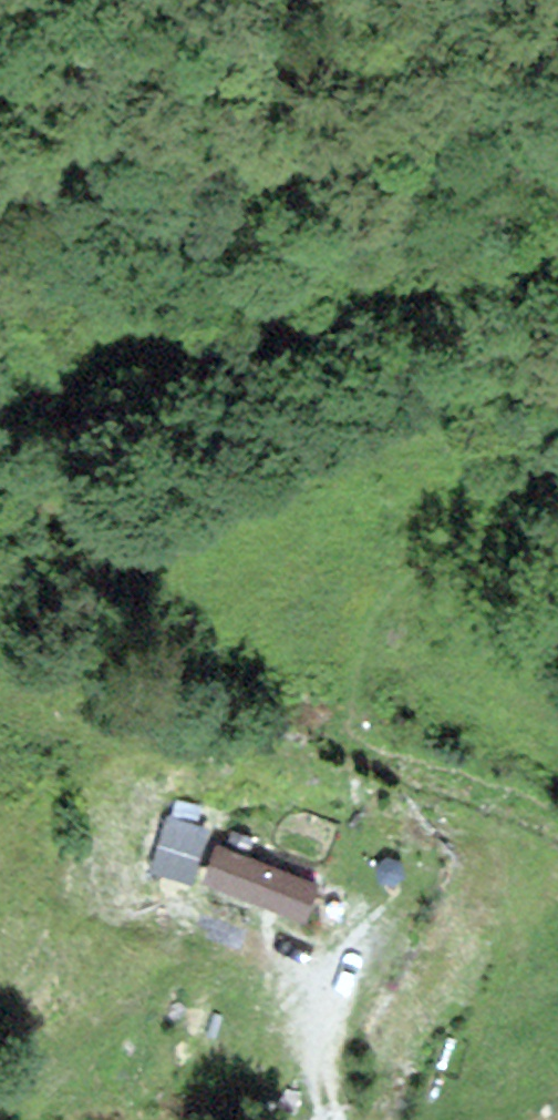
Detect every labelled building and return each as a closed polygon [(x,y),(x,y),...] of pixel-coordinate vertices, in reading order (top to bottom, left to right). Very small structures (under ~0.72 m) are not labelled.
[(318,868),(211,833),(197,874),(303,909),(318,868)]
